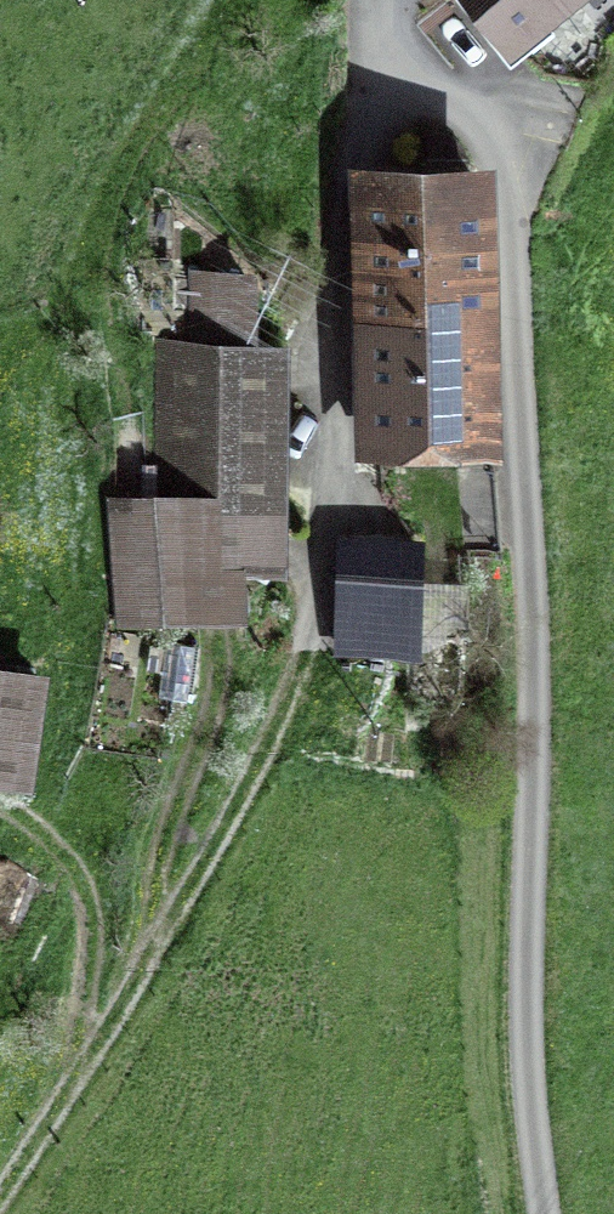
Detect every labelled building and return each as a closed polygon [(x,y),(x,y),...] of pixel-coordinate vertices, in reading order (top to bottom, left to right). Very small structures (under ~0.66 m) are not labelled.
[(512,44),(566,0),(477,0),(512,44)] [(481,436),(476,177),(469,177),(384,178),(385,210),(371,210),(375,437),(481,436)] [(195,275),(194,338),(245,339),(246,276),(195,275)] [(279,353),(160,351),(159,502),(197,503),(196,562),(275,564),(279,353)] [(121,613),(178,621),(169,511),(113,516),(121,613)] [(337,533),(334,654),(420,656),(423,535),(337,533)] [(31,787),(47,669),(0,663),(0,783),(31,787)]
